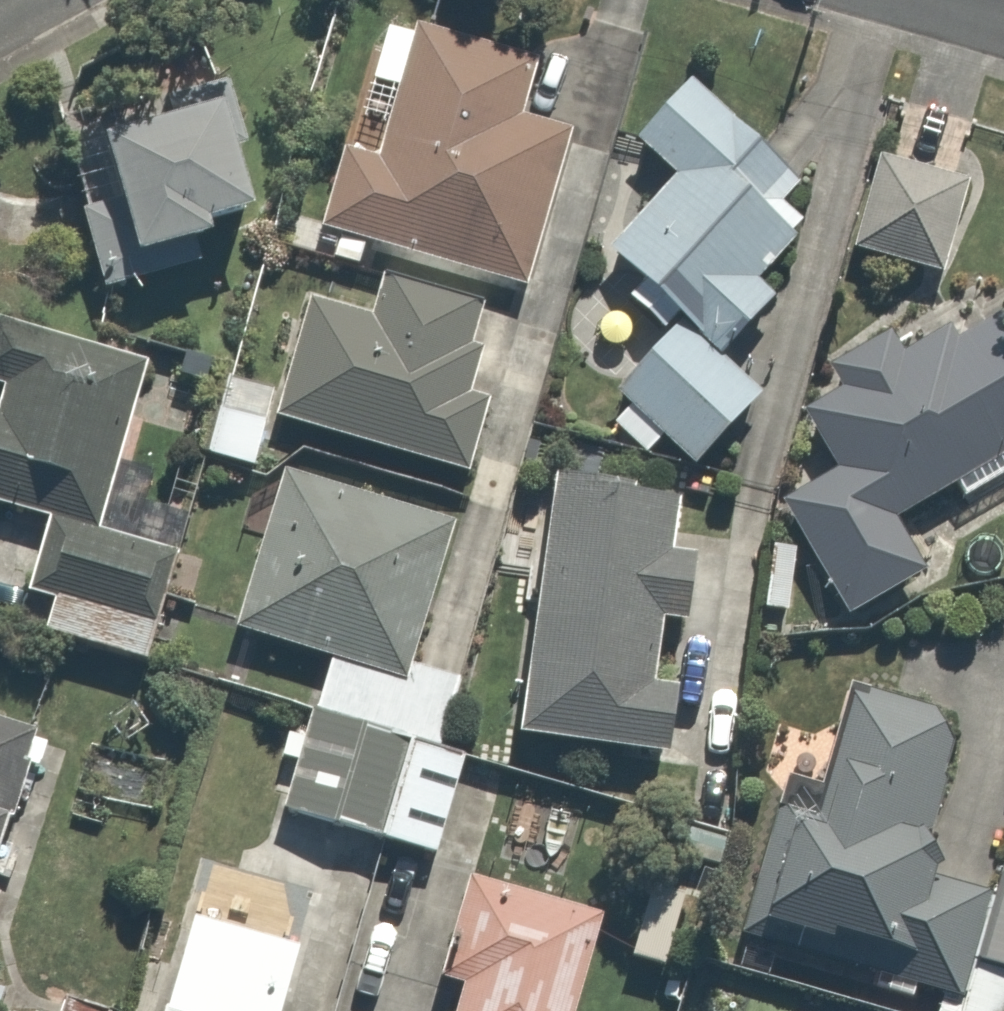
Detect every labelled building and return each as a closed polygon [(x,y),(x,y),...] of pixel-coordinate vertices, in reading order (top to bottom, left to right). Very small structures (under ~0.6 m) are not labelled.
[(520,51),(376,13),(358,81),(383,87),(366,157),(327,146),(305,230),(385,251),(370,309),(301,291),(269,415),(449,461),(467,393),(449,388),(461,340),(453,338),(469,274),(507,284),(545,138),(501,126),(520,51)] [(655,331),(603,385),(620,402),(601,422),(633,452),(650,435),(678,461),(742,394),(697,352),(755,290),(741,277),(792,223),(769,201),(795,175),(682,67),(616,136),(653,171),(586,241),(628,281),(617,294),(655,331)] [(215,80),(70,124),(92,197),(59,206),(81,280),(188,247),(183,230),(190,228),(186,217),(250,198),(215,80)] [(895,155),(872,147),(841,244),(865,252),(861,266),(926,287),(961,180),(925,168),(941,119),(910,109),(895,155)] [(765,496),(838,609),(918,557),(887,510),(939,476),(955,501),(1003,469),(1003,343),(975,298),(909,341),(891,315),(822,360),(838,384),(796,412),(825,457),(765,496)] [(29,526),(13,581),(42,590),(31,627),(145,662),(190,512),(138,496),(147,468),(104,455),(134,354),(0,313),(0,517),(29,526)] [(255,415),(204,403),(191,456),(243,468),(255,415)] [(446,511),(274,459),(225,620),(314,647),(267,804),(434,854),(466,748),(432,738),(451,675),(401,660),(446,511)] [(626,471),(536,459),(499,733),(651,753),(660,685),(638,682),(646,616),(665,618),(673,557),(654,555),(660,506),(622,501),(626,471)] [(787,540),(760,537),(754,604),(781,607),(787,540)] [(950,714),(832,690),(813,786),(768,776),(739,921),(843,942),(839,958),(964,983),(983,890),(917,877),(950,714)] [(0,719),(0,822),(1,822),(24,725),(0,719)] [(448,863),(417,976),(446,984),(439,1010),(558,1010),(588,901),(448,863)] [(266,909),(196,885),(152,1010),(292,1010),(307,968),(266,909)]
